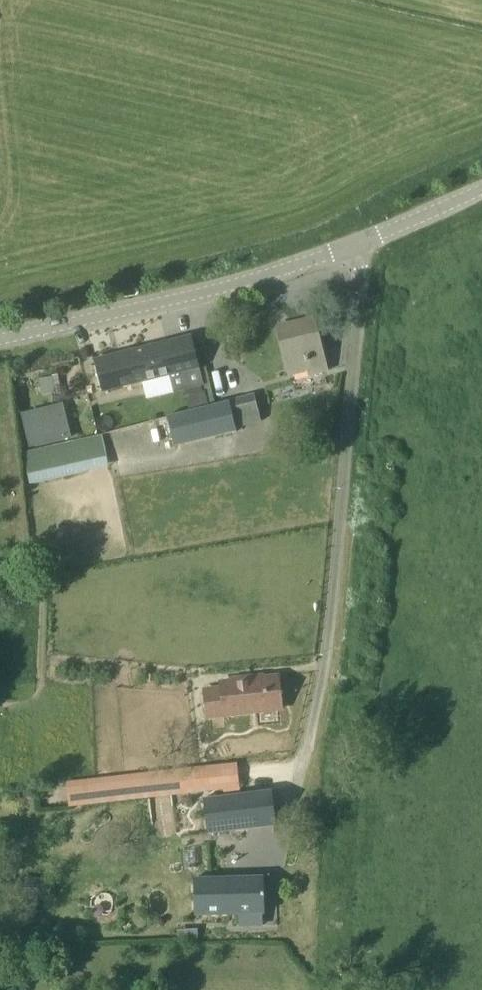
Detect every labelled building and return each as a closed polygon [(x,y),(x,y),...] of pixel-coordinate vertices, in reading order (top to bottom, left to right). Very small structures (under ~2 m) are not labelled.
[(309,370),(311,375),(327,371),(314,318),(290,324),(291,329),(280,332),(291,374),(309,370)] [(193,336),(95,360),(103,392),(201,368),(193,336)] [(237,427),(261,421),(255,396),(168,417),(175,446),(238,431),(237,427)] [(64,402),(21,413),(30,448),(73,436),(64,402)] [(31,482),(79,472),(72,442),(24,452),(31,482)] [(243,678),(247,712),(283,708),(280,676),(252,679),(252,677),(243,678)] [(208,716),(247,712),(243,678),(234,679),(234,681),(221,683),(222,689),(205,691),(208,716)] [(243,763),(70,776),(72,801),(245,789),(243,763)] [(209,834),(279,825),(275,790),(205,799),(209,834)] [(240,926),(260,926),(260,913),(266,913),(265,877),(195,879),(196,915),(240,914),(240,926)]
